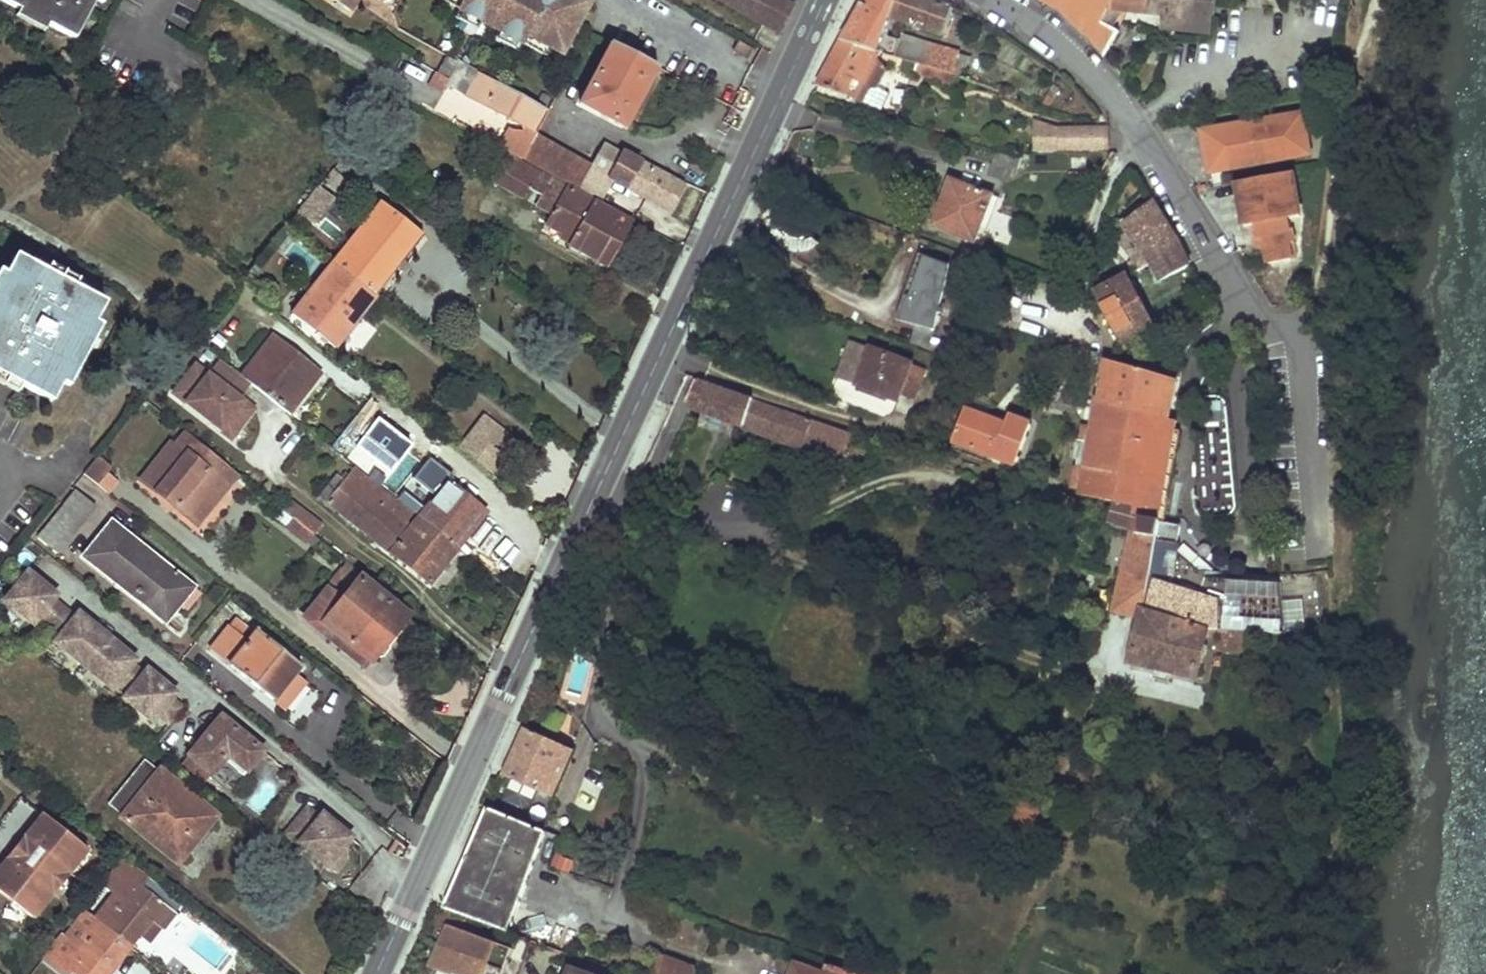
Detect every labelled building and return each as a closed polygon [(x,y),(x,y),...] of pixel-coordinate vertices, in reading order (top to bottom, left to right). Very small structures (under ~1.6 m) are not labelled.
[(74,40),(94,1),(95,0),(0,0),(0,1),(18,11),(46,25),(74,40)] [(347,10),(354,0),(331,0),(347,10)] [(559,54),(586,3),(581,0),(553,0),(551,3),(546,0),(458,0),(462,2),(457,11),(518,44),(523,35),(559,54)] [(726,6),(779,35),(785,21),(792,7),(780,0),(729,0),(726,6)] [(841,41),(881,53),(894,56),(900,39),(883,34),(877,33),(883,15),(889,17),(894,0),(862,0),(857,10),(841,41)] [(945,35),(953,8),(936,1),(932,0),(894,0),(889,17),(945,35)] [(1092,41),(1102,23),(1108,12),(1109,10),(1115,0),(1036,0),(1058,12),(1075,24),(1092,41)] [(1109,10),(1118,12),(1148,14),(1149,4),(1150,0),(1115,0),(1109,10)] [(1212,1),(1212,0),(1209,0),(1150,0),(1149,4),(1148,14),(1165,16),(1209,21),(1212,1)] [(1111,19),(1116,19),(1118,12),(1109,10),(1108,12),(1111,19)] [(46,25),(18,11),(14,17),(43,32),(46,25)] [(889,17),(883,15),(877,33),(883,34),(889,17)] [(1164,29),(1208,33),(1209,21),(1165,16),(1164,29)] [(1120,32),(1102,23),(1092,41),(1106,56),(1120,32)] [(900,39),(894,56),(909,61),(914,44),(900,39)] [(928,44),(916,40),(914,44),(909,61),(918,63),(922,64),(928,44)] [(829,63),(817,87),(855,100),(856,99),(863,87),(877,60),(881,53),(841,41),(829,63)] [(610,43),(578,103),(622,126),(641,92),(654,67),(610,43)] [(749,50),(737,43),(732,52),(744,59),(749,50)] [(959,53),(928,44),(922,64),(953,73),(955,68),(959,53)] [(458,57),(447,51),(440,66),(450,71),(458,57)] [(955,68),(965,71),(969,56),(959,53),(955,68)] [(885,65),(877,60),(863,87),(876,91),(887,70),(885,65)] [(522,127),(531,132),(544,108),(457,62),(445,84),(522,127)] [(915,74),(949,83),(953,73),(922,64),(918,63),(915,74)] [(894,113),(885,110),(883,118),(891,121),(894,113)] [(1209,166),(1308,147),(1303,114),(1203,131),(1209,166)] [(1107,129),(1057,130),(1035,122),(1035,152),(1057,152),(1057,150),(1108,149),(1107,129)] [(519,131),(508,128),(498,146),(507,152),(517,157),(531,132),(522,127),(519,131)] [(521,160),(575,190),(589,164),(535,134),(521,160)] [(575,190),(597,202),(610,179),(666,211),(680,185),(601,141),(589,164),(575,190)] [(1308,147),(1209,166),(1209,172),(1309,155),(1308,147)] [(566,245),(602,265),(615,243),(628,219),(597,202),(575,190),(521,160),(517,157),(507,152),(491,182),(521,198),(527,188),(540,196),(536,205),(550,214),(545,223),(563,234),(570,239),(566,245)] [(995,152),(991,165),(1012,168),(1017,169),(1021,156),(998,153),(995,152)] [(807,159),(793,153),(790,162),(804,168),(807,159)] [(1092,155),(1066,155),(1067,173),(1069,173),(1088,173),(1092,173),(1092,155)] [(1013,171),(991,165),(988,175),(1010,182),(1013,171)] [(323,184),(339,196),(350,181),(334,170),(323,184)] [(1088,173),(1069,173),(1069,183),(1088,182),(1088,173)] [(1298,216),(1291,173),(1233,183),(1241,227),(1251,225),(1286,218),(1298,216)] [(949,180),(931,226),(974,242),(991,197),(949,180)] [(379,202),(331,262),(374,295),(395,268),(401,260),(421,235),(379,202)] [(1149,258),(1177,242),(1175,239),(1166,224),(1154,202),(1123,225),(1131,235),(1123,241),(1135,257),(1115,268),(1121,278),(1126,276),(1151,263),(1149,258)] [(787,251),(799,254),(807,251),(815,246),(813,240),(805,241),(804,238),(810,236),(811,232),(808,229),(802,224),(793,220),(788,220),(783,214),(780,203),(773,208),(772,213),(774,216),(768,222),(767,228),(776,238),(772,239),(775,243),(783,249),(787,248),(787,251)] [(296,224),(304,231),(316,215),(308,209),(296,224)] [(1286,218),(1251,225),(1254,239),(1289,233),(1286,218)] [(283,223),(273,235),(289,247),(296,235),(283,223)] [(1289,233),(1254,239),(1253,239),(1256,248),(1262,247),(1265,263),(1288,258),(1285,243),(1291,241),(1289,233)] [(570,239),(563,234),(559,241),(566,245),(570,239)] [(1291,241),(1285,243),(1288,258),(1293,257),(1291,241)] [(1161,282),(1188,267),(1183,256),(1177,242),(1149,258),(1151,263),(1161,282)] [(923,256),(919,254),(905,295),(909,296),(923,256)] [(21,385),(52,403),(61,384),(72,364),(67,361),(73,349),(79,339),(83,342),(95,322),(104,303),(74,286),(61,279),(46,271),(15,255),(4,274),(0,282),(0,375),(7,378),(21,385)] [(916,325),(933,330),(949,266),(924,256),(923,256),(909,296),(905,295),(895,320),(916,325)] [(401,260),(395,268),(401,274),(408,265),(401,260)] [(291,315),(333,348),(351,325),(374,295),(331,262),(291,315)] [(65,272),(50,264),(46,271),(61,279),(65,272)] [(78,279),(65,272),(61,279),(74,286),(78,279)] [(1121,344),(1154,327),(1126,276),(1121,278),(1094,292),(1121,344)] [(968,296),(966,302),(974,305),(976,298),(968,296)] [(101,326),(95,322),(83,342),(79,339),(73,349),(85,356),(101,326)] [(933,330),(916,325),(911,344),(930,349),(933,330)] [(244,379),(286,413),(317,375),(271,337),(256,355),(260,359),(244,379)] [(856,386),(897,401),(900,395),(915,400),(926,369),(870,348),(866,362),(858,381),(856,386)] [(85,356),(73,349),(67,361),(72,364),(61,384),(68,388),(85,356)] [(256,355),(239,375),(244,379),(260,359),(256,355)] [(242,401),(228,390),(239,375),(217,358),(206,372),(194,363),(171,392),(209,422),(219,409),(229,417),(242,401)] [(866,362),(860,359),(853,379),(858,381),(866,362)] [(1131,532),(1154,537),(1146,578),(1154,581),(1148,610),(1208,628),(1281,632),(1275,585),(1208,580),(1175,553),(1179,526),(1164,522),(1165,515),(1180,432),(1176,431),(1177,422),(1168,420),(1176,381),(1105,359),(1093,427),(1082,426),(1079,440),(1090,441),(1086,469),(1075,467),(1072,487),(1083,489),(1081,497),(1115,504),(1121,504),(1118,513),(1113,512),(1110,524),(1131,532)] [(21,385),(7,378),(3,385),(17,392),(21,385)] [(804,444),(841,456),(851,432),(701,378),(690,407),(698,410),(700,411),(802,448),(804,444)] [(1221,402),(1200,404),(1201,420),(1222,419),(1221,402)] [(698,410),(690,407),(681,429),(692,433),(700,411),(698,410)] [(219,430),(229,417),(219,409),(209,422),(219,430)] [(965,409),(952,441),(1015,465),(1031,424),(1009,415),(1005,425),(1002,432),(985,425),(987,418),(965,409)] [(484,413),(459,445),(494,472),(519,440),(484,413)] [(1005,425),(987,418),(985,425),(1002,432),(1005,425)] [(371,425),(355,444),(388,470),(403,450),(371,425)] [(174,507),(196,524),(215,500),(211,496),(221,483),(225,487),(235,473),(185,433),(176,445),(171,442),(141,480),(156,493),(160,488),(178,503),(174,507)] [(388,470),(355,444),(349,452),(421,509),(416,516),(456,548),(484,512),(446,481),(444,483),(403,450),(388,470)] [(82,472),(107,492),(116,481),(106,473),(110,467),(97,456),(82,472)] [(344,480),(326,502),(429,583),(456,548),(416,516),(409,526),(404,521),(410,513),(354,469),(347,476),(339,469),(335,474),(344,480)] [(335,474),(318,496),(326,502),(344,480),(335,474)] [(221,483),(211,496),(215,500),(225,487),(221,483)] [(160,488),(156,493),(174,507),(178,503),(160,488)] [(37,537),(56,553),(94,507),(75,491),(37,537)] [(320,524),(290,499),(281,510),(294,520),(312,534),(320,524)] [(281,510),(275,518),(289,529),(294,520),(281,510)] [(81,556),(145,608),(151,600),(164,610),(187,582),(110,520),(81,556)] [(289,529),(305,542),(312,534),(294,520),(289,529)] [(1171,673),(1198,679),(1208,628),(1148,610),(1154,581),(1146,578),(1154,537),(1131,532),(1113,613),(1141,619),(1130,663),(1156,669),(1171,673)] [(27,571),(4,601),(33,625),(36,621),(54,598),(56,595),(27,571)] [(359,579),(341,602),(329,592),(306,620),(364,666),(373,655),(377,657),(381,656),(387,648),(387,644),(384,642),(378,638),(387,625),(393,630),(405,615),(359,579)] [(151,600),(145,608),(165,624),(194,587),(187,582),(164,610),(151,600)] [(54,598),(36,621),(57,638),(75,615),(54,598)] [(57,638),(54,642),(111,689),(115,685),(133,663),(135,660),(77,613),(75,615),(57,638)] [(234,618),(226,629),(238,638),(246,628),(234,618)] [(387,625),(378,638),(384,642),(393,630),(387,625)] [(228,664),(284,710),(305,684),(293,674),(285,667),(291,659),(255,630),(244,643),(238,638),(226,629),(208,651),(226,666),(228,664)] [(291,659),(285,667),(293,674),(300,666),(291,659)] [(133,663),(115,685),(126,695),(144,672),(133,663)] [(1171,673),(1156,669),(1153,683),(1168,686),(1171,673)] [(126,695),(123,699),(152,723),(156,717),(172,697),(175,693),(146,670),(144,672),(126,695)] [(172,697),(156,717),(168,727),(184,707),(172,697)] [(563,716),(551,711),(544,725),(556,731),(563,716)] [(187,756),(209,775),(220,760),(223,762),(230,752),(249,767),(262,752),(220,717),(187,756)] [(513,751),(500,782),(508,785),(512,780),(548,796),(569,748),(523,727),(513,751)] [(141,761),(108,803),(121,815),(119,818),(140,835),(146,827),(175,852),(195,828),(200,833),(215,815),(159,770),(156,773),(141,761)] [(548,796),(512,780),(508,785),(546,801),(548,796)] [(586,780),(579,805),(594,809),(601,784),(586,780)] [(469,852),(444,908),(508,932),(544,831),(489,808),(469,852)] [(305,809),(286,834),(326,867),(344,845),(349,839),(320,815),(317,819),(305,809)] [(0,866),(0,892),(31,918),(87,849),(42,813),(0,866)] [(146,827),(140,835),(176,863),(200,833),(195,828),(175,852),(146,827)] [(344,845),(326,867),(334,874),(345,860),(344,845)] [(161,930),(180,905),(122,857),(102,883),(115,894),(94,919),(128,947),(149,921),(161,930)] [(55,973),(107,973),(128,947),(94,919),(85,912),(65,937),(61,935),(40,962),(55,973)] [(446,973),(493,973),(503,946),(448,926),(430,968),(446,973)] [(493,973),(504,973),(512,949),(503,946),(493,973)] [(653,973),(695,973),(696,972),(691,970),(692,968),(661,957),(661,959),(658,958),(653,973)] [(826,964),(822,973),(794,963),(790,973),(853,973),(826,964)]
